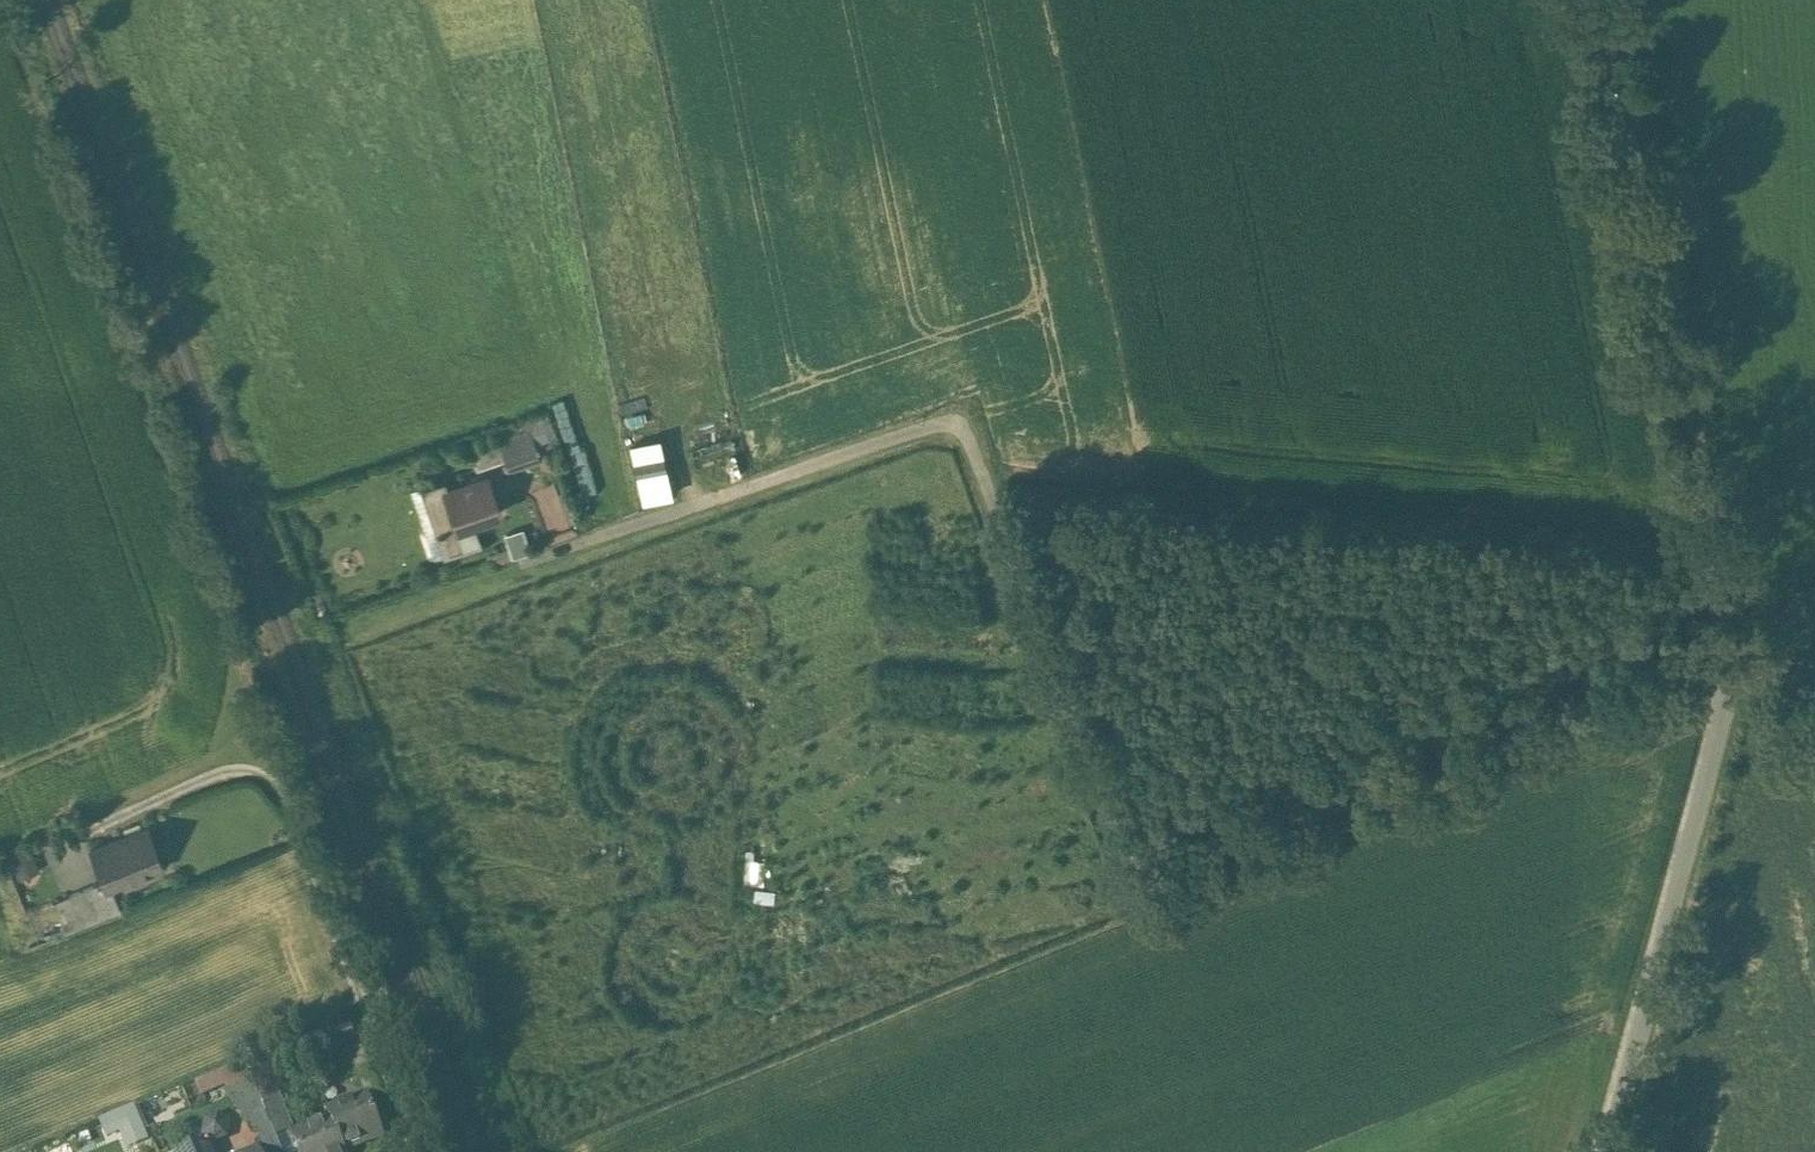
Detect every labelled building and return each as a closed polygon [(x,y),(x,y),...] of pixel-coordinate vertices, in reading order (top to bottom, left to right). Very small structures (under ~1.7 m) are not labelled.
[(528,428),(496,438),(506,469),(538,459),(528,428)] [(446,488),(443,489),(455,525),(472,519),(476,517),(477,519),(496,512),(484,475),(446,488)] [(472,519),(455,525),(443,489),(446,488),(443,479),(419,487),(433,531),(434,534),(439,532),(446,552),(446,554),(479,543),(472,519)] [(507,552),(525,546),(518,525),(500,531),(507,552)] [(439,532),(434,534),(433,531),(425,534),(432,556),(446,552),(439,532)] [(145,826),(91,848),(107,888),(161,866),(145,826)] [(45,834),(27,841),(31,852),(49,845),(45,834)] [(744,856),(744,879),(761,879),(761,856),(744,856)] [(244,1062),(219,1072),(220,1075),(196,1084),(201,1095),(224,1086),(226,1091),(237,1090),(253,1083),(244,1062)] [(253,1083),(237,1090),(226,1091),(232,1106),(239,1109),(243,1120),(249,1121),(252,1129),(258,1130),(267,1151),(273,1151),(280,1149),(275,1137),(253,1083)] [(293,1130),(278,1090),(260,1097),(275,1137),(293,1130)] [(328,1112),(332,1121),(344,1151),(345,1151),(383,1136),(367,1096),(328,1112)] [(228,1126),(218,1118),(207,1122),(205,1134),(214,1142),(225,1138),(228,1126)] [(292,1136),(298,1151),(344,1151),(332,1121),(292,1136)]
